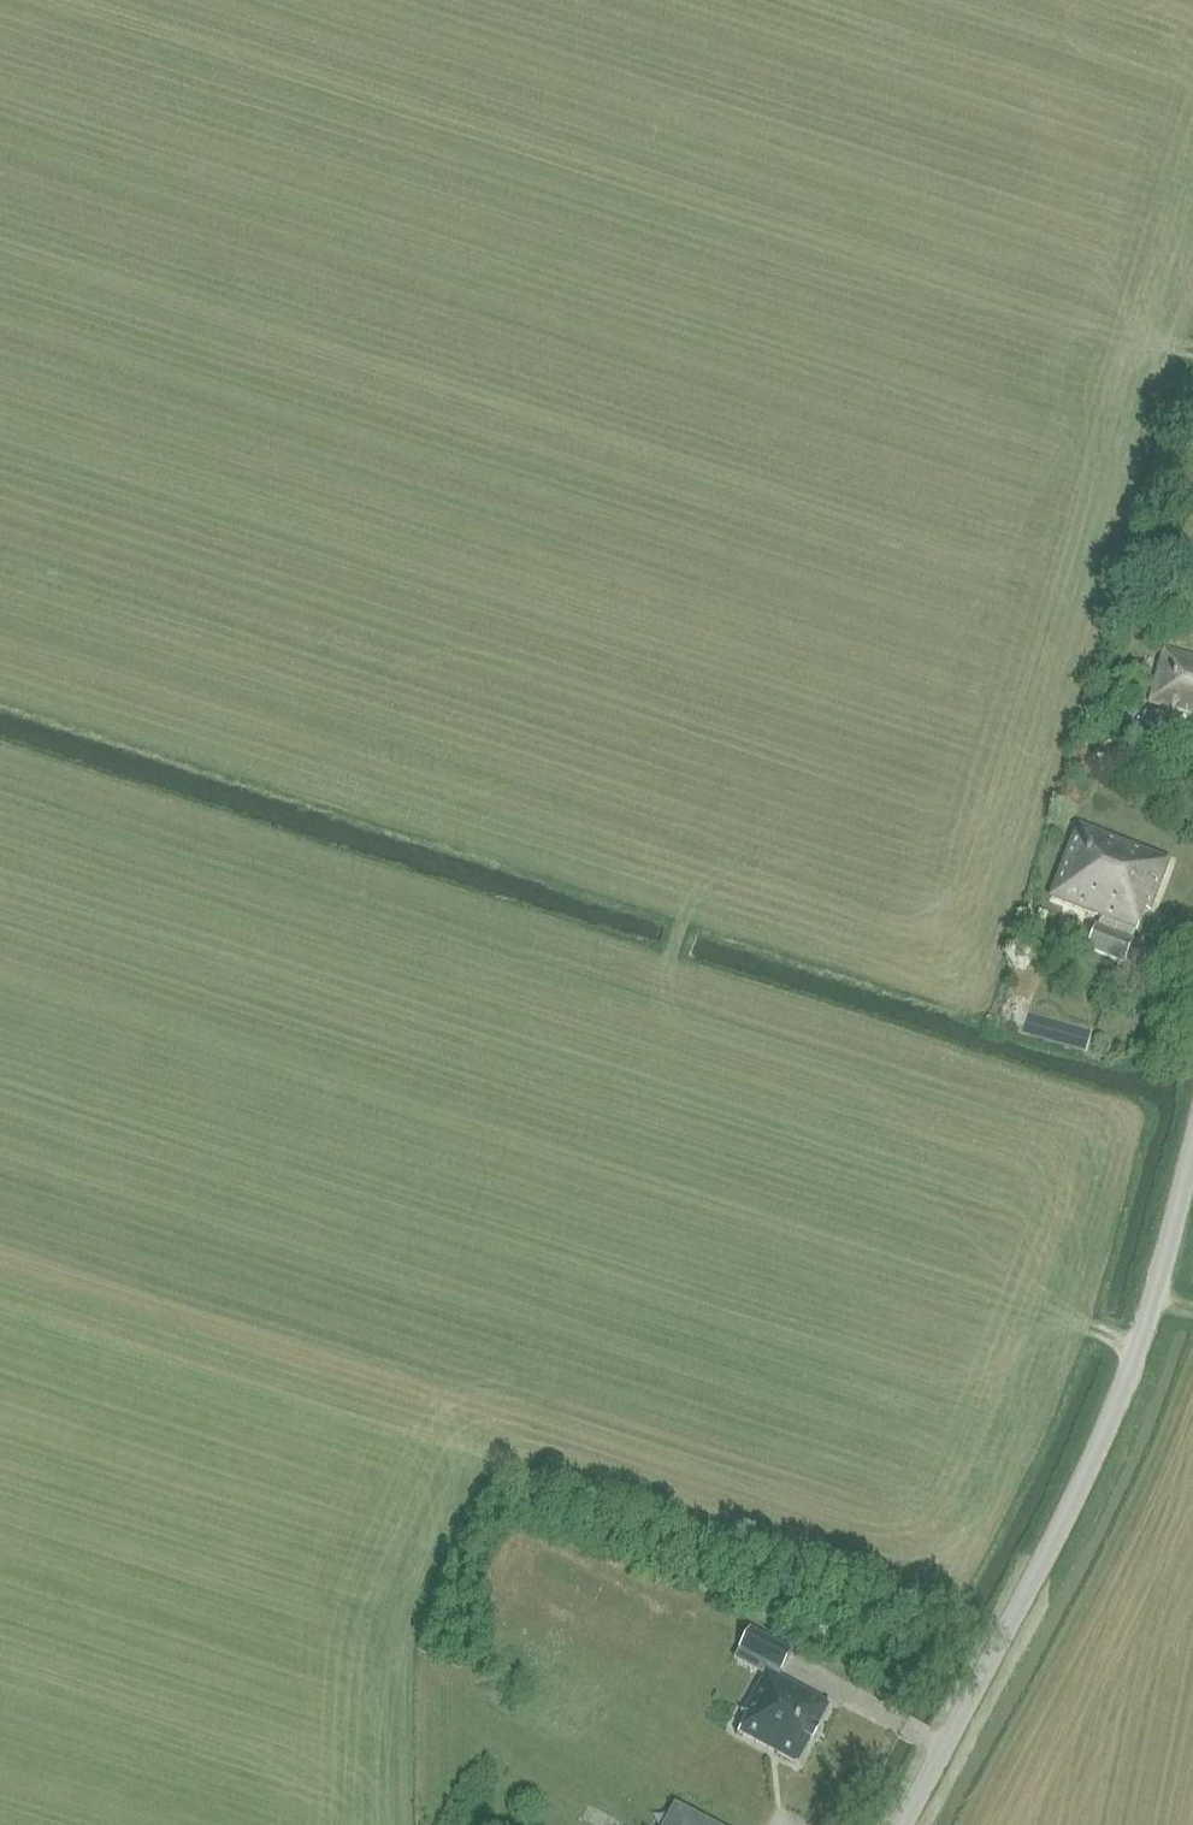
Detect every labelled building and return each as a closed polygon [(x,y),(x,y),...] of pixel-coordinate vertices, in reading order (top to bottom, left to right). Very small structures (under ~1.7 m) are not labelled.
[(1192,711),(1192,658),(1166,650),(1150,704),(1191,717),(1192,711)] [(1174,722),(1147,714),(1140,737),(1167,746),(1174,722)] [(1053,896),(1103,916),(1097,928),(1095,927),(1086,951),(1125,965),(1134,941),(1133,940),(1137,929),(1138,930),(1145,911),(1152,913),(1171,864),(1080,827),(1053,896)] [(789,1653),(746,1631),(736,1650),(768,1667),(765,1673),(763,1672),(740,1715),(745,1717),(736,1734),(795,1765),(808,1742),(810,1743),(816,1730),(814,1729),(827,1705),(773,1678),(777,1671),(779,1672),(789,1653)]
